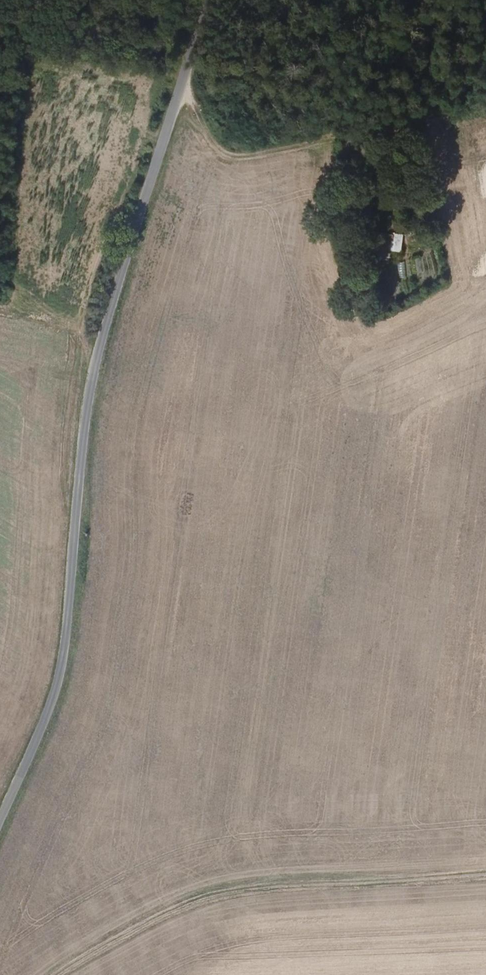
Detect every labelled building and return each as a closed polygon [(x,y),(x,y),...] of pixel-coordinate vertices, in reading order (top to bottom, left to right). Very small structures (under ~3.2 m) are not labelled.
[(390,245),(391,234),(383,233),(382,244),(390,245)] [(390,250),(401,252),(403,235),(392,234),(390,250)]
